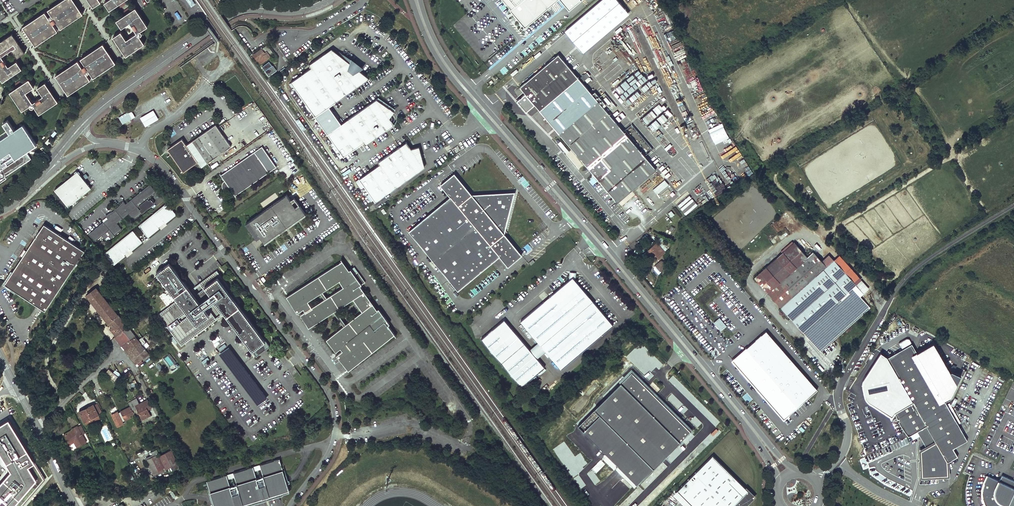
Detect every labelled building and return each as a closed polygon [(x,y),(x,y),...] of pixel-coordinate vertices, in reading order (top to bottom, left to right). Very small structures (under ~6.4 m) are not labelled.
[(81,11),(74,0),(62,0),(48,9),(52,15),(51,15),(50,16),(49,17),(45,11),(23,26),(35,45),(58,30),(53,24),(56,22),(59,26),(81,11)] [(104,2),(110,10),(124,0),(107,0),(104,2)] [(511,11),(515,8),(508,0),(502,0),(511,11)] [(515,8),(511,11),(510,12),(525,29),(559,0),(508,0),(515,8)] [(569,11),(582,0),(559,0),(569,11)] [(629,14),(618,0),(600,0),(578,18),(576,17),(562,29),(577,47),(578,47),(582,53),(629,14)] [(649,4),(652,9),(658,5),(655,0),(649,4)] [(135,7),(117,20),(122,28),(130,22),(134,29),(134,34),(126,39),(121,31),(113,36),(126,56),(144,43),(139,35),(141,33),(139,32),(148,26),(135,7)] [(81,11),(59,26),(61,28),(83,14),(81,11)] [(12,33),(0,41),(0,77),(3,81),(22,68),(17,60),(8,66),(4,59),(5,54),(12,49),(18,57),(25,52),(12,33)] [(116,62),(103,43),(81,58),(85,65),(82,67),(78,60),(56,75),(68,94),(91,80),(87,73),(88,73),(89,73),(89,71),(93,77),(116,62)] [(259,59),(261,63),(270,56),(269,55),(273,52),(267,45),(264,47),(267,51),(265,53),(262,49),(253,55),(257,60),(259,59)] [(369,78),(331,48),(309,64),(311,67),(291,82),(315,116),(369,78)] [(580,80),(558,54),(520,87),(568,145),(612,196),(617,202),(655,169),(649,162),(616,123),(580,80)] [(597,68),(602,72),(605,68),(600,64),(597,68)] [(272,65),(265,71),(269,76),(276,70),(272,65)] [(58,101),(45,82),(37,87),(43,95),(36,100),(31,99),(26,92),(34,86),(29,79),(10,91),(22,110),(31,104),(32,106),(34,105),(40,113),(58,101)] [(388,116),(393,110),(375,97),(326,132),(342,155),(363,140),(364,143),(393,123),(388,116)] [(684,116),(690,114),(686,103),(681,104),(684,116)] [(658,105),(651,111),(656,116),(662,110),(658,105)] [(131,110),(118,117),(122,124),(132,119),(135,117),(131,110)] [(154,110),(140,116),(144,126),(158,120),(154,110)] [(657,116),(645,126),(651,132),(662,122),(657,116)] [(306,129),(298,119),(295,121),(302,131),(306,129)] [(31,158),(26,151),(37,144),(23,124),(15,130),(8,120),(3,124),(9,133),(0,139),(0,180),(31,158)] [(198,161),(202,166),(230,147),(215,125),(187,145),(182,138),(177,141),(167,148),(183,171),(198,161)] [(425,166),(419,146),(411,148),(407,141),(378,161),(380,164),(360,178),(365,186),(376,201),(425,166)] [(565,154),(568,152),(561,141),(558,143),(565,154)] [(226,183),(224,185),(227,189),(229,187),(230,190),(234,196),(268,172),(254,152),(220,175),(224,181),(226,183)] [(55,189),(69,206),(91,188),(79,173),(77,170),(55,189)] [(505,190),(469,192),(451,170),(437,182),(447,194),(405,228),(454,288),(496,254),(505,264),(518,253),(501,231),(510,196),(505,190)] [(652,189),(664,179),(660,174),(648,184),(652,189)] [(365,186),(360,178),(356,181),(361,189),(365,186)] [(229,190),(230,190),(229,187),(227,189),(224,185),(226,183),(224,181),(223,182),(222,184),(222,185),(222,186),(223,187),(223,189),(224,190),(225,190),(227,191),(228,191),(229,190)] [(127,203),(125,200),(121,204),(115,209),(123,218),(128,213),(133,220),(142,213),(137,206),(156,191),(150,184),(133,198),(134,200),(129,205),(127,203)] [(421,189),(429,198),(435,193),(428,184),(421,189)] [(221,192),(216,195),(221,201),(225,198),(221,192)] [(286,198),(245,227),(256,243),(259,240),(269,234),(273,239),(305,217),(299,209),(296,212),(290,203),(286,198)] [(685,203),(686,204),(680,208),(684,213),(697,206),(693,199),(685,203)] [(299,209),(294,201),(290,203),(296,212),(299,209)] [(165,223),(176,214),(167,202),(139,225),(148,237),(159,228),(158,226),(157,225),(163,220),(164,222),(165,223)] [(117,223),(123,218),(115,209),(110,213),(104,216),(107,219),(108,222),(100,228),(99,226),(88,235),(93,242),(108,230),(113,236),(122,229),(117,223)] [(108,222),(107,219),(99,226),(100,228),(108,222)] [(44,224),(24,254),(65,280),(85,250),(56,231),(44,224)] [(105,253),(114,264),(125,255),(124,254),(123,253),(129,248),(130,249),(131,251),(142,242),(133,230),(105,253)] [(263,246),(273,239),(269,234),(259,240),(263,246)] [(826,267),(822,262),(813,252),(807,257),(794,242),(786,249),(782,253),(753,278),(786,314),(792,320),(797,327),(820,352),(869,309),(870,307),(861,296),(864,293),(851,278),(834,260),(826,267)] [(664,252),(656,243),(650,248),(651,249),(645,254),(652,262),(664,252)] [(4,284),(45,310),(65,280),(24,254),(17,265),(15,264),(12,269),(13,270),(4,284)] [(826,267),(834,260),(829,255),(822,262),(826,267)] [(840,255),(834,260),(851,278),(864,293),(869,288),(852,269),(840,255)] [(661,259),(654,266),(660,271),(666,264),(661,259)] [(189,289),(168,261),(155,271),(176,299),(157,313),(180,345),(223,313),(251,350),(265,339),(216,269),(189,289)] [(310,327),(355,300),(363,313),(327,339),(336,352),(341,348),(342,351),(336,355),(347,371),(396,337),(389,327),(391,326),(380,311),(378,312),(361,288),(366,285),(360,276),(356,279),(353,274),(351,275),(343,263),(288,295),(298,312),(305,308),(307,310),(302,313),(310,327)] [(574,279),(569,279),(568,277),(518,319),(537,341),(543,348),(559,367),(611,323),(593,302),(578,284),(574,279)] [(86,294),(100,311),(109,304),(96,287),(86,294)] [(100,311),(108,322),(118,314),(109,304),(100,311)] [(118,334),(127,326),(118,314),(108,322),(113,328),(114,329),(115,329),(118,334)] [(720,331),(726,327),(720,317),(713,322),(720,331)] [(505,320),(502,323),(499,320),(479,337),(520,385),(536,371),(538,373),(544,368),(542,366),(543,365),(534,356),(528,348),(510,326),(505,320)] [(138,339),(127,326),(118,334),(116,336),(115,337),(119,341),(122,345),(126,350),(138,339)] [(114,329),(113,328),(110,329),(116,336),(118,334),(115,329),(114,329)] [(816,391),(765,333),(732,362),(783,420),(816,391)] [(138,339),(126,350),(130,355),(129,355),(136,364),(149,354),(145,348),(147,347),(145,344),(148,342),(143,335),(138,339)] [(255,355),(269,345),(265,339),(251,350),(255,355)] [(537,341),(528,348),(534,356),(543,348),(537,341)] [(917,352),(912,343),(887,357),(881,353),(865,377),(862,381),(862,385),(865,399),(869,403),(892,417),(894,412),(908,436),(917,431),(926,425),(922,418),(946,404),(944,400),(951,396),(961,376),(952,371),(950,372),(933,343),(917,352)] [(114,380),(117,377),(108,368),(105,372),(114,380)] [(690,431),(631,371),(577,424),(635,484),(690,431)] [(128,404),(132,411),(136,409),(141,419),(149,415),(147,411),(146,409),(149,407),(146,401),(139,405),(136,400),(128,404)] [(967,440),(946,404),(922,418),(926,425),(917,431),(926,447),(920,451),(922,476),(948,475),(947,462),(957,456),(953,448),(967,440)] [(78,413),(83,423),(93,419),(94,422),(99,420),(96,415),(93,407),(92,406),(78,413)] [(132,415),(128,408),(119,413),(124,421),(130,418),(129,416),(132,415)] [(45,478),(8,417),(0,422),(0,449),(9,464),(11,467),(0,480),(0,505),(21,505),(45,478)] [(93,419),(83,423),(85,427),(95,422),(94,422),(93,419)] [(81,436),(77,428),(76,427),(72,430),(72,431),(63,436),(68,443),(73,441),(74,443),(77,448),(85,444),(81,436)] [(178,463),(171,450),(160,455),(159,453),(154,455),(161,469),(165,467),(167,469),(169,468),(178,463)] [(161,469),(154,455),(146,459),(153,473),(161,469)] [(692,505),(740,505),(751,496),(712,455),(676,490),(692,505)] [(207,480),(212,498),(215,505),(233,505),(252,500),(289,489),(286,479),(279,458),(207,480)] [(1002,474),(999,480),(988,475),(984,482),(983,484),(983,485),(982,487),(982,489),(982,490),(982,492),(982,493),(982,495),(982,497),(983,498),(983,500),(984,501),(985,503),(985,504),(986,505),(1008,505),(1009,505),(1013,505),(1013,480),(1002,474)] [(676,490),(672,493),(684,505),(692,505),(676,490)] [(752,497),(751,496),(740,505),(743,505),(752,497)]
